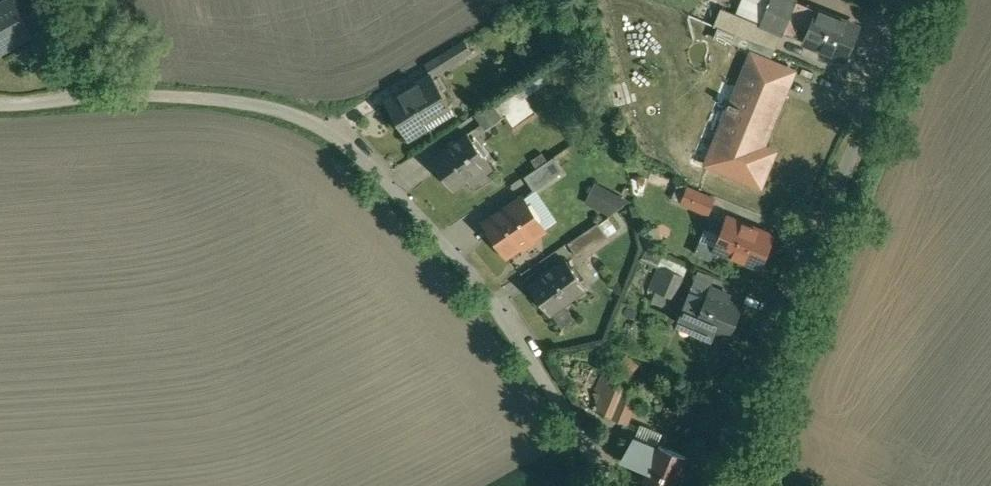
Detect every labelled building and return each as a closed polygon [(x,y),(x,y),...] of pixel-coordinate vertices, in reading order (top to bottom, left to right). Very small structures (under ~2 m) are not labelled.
[(0,5),(0,50),(1,47),(12,41),(16,42),(32,34),(23,17),(21,18),(11,0),(10,0),(0,5)] [(33,0),(11,0),(21,18),(23,17),(38,9),(33,0)] [(793,0),(772,0),(762,25),(782,33),(793,38),(799,26),(809,30),(804,42),(845,59),(858,27),(793,0)] [(762,25),(721,8),(714,25),(736,34),(775,51),(782,33),(762,25)] [(775,51),(736,34),(732,43),(772,59),(775,51)] [(466,40),(440,55),(446,66),(472,51),(466,40)] [(783,68),(755,55),(734,104),(731,102),(728,107),(732,109),(709,161),(761,184),(774,152),(763,147),(782,103),(770,98),(783,68)] [(432,75),(387,103),(409,138),(428,126),(424,119),(449,104),(432,75)] [(536,113),(518,87),(483,110),(477,114),(488,129),(505,116),(506,118),(508,117),(515,127),(536,113)] [(468,135),(435,159),(434,160),(446,177),(445,181),(449,185),(453,186),(455,189),(456,188),(468,179),(471,184),(471,183),(492,167),(492,168),(493,167),(469,134),(468,135)] [(554,157),(525,177),(534,191),(564,171),(554,157)] [(587,203),(617,218),(628,197),(598,182),(587,203)] [(714,199),(689,188),(683,203),(709,214),(714,199)] [(523,198),(486,224),(508,255),(545,229),(523,198)] [(773,235),(728,216),(714,249),(759,268),(773,235)] [(599,224),(569,244),(579,258),(608,238),(599,224)] [(689,267),(656,253),(651,263),(660,267),(651,289),(675,299),(689,267)] [(567,260),(530,287),(551,314),(587,288),(567,260)] [(732,296),(711,287),(709,293),(708,293),(708,294),(705,299),(691,293),(682,315),(696,321),(692,330),(712,338),(716,329),(731,336),(743,308),(729,302),(732,296)] [(616,375),(607,372),(598,393),(605,396),(610,385),(612,385),(616,375)] [(612,385),(610,385),(605,396),(599,412),(627,423),(638,396),(612,385)] [(658,445),(656,450),(635,441),(628,460),(648,468),(643,480),(656,485),(677,485),(689,458),(658,445)]
